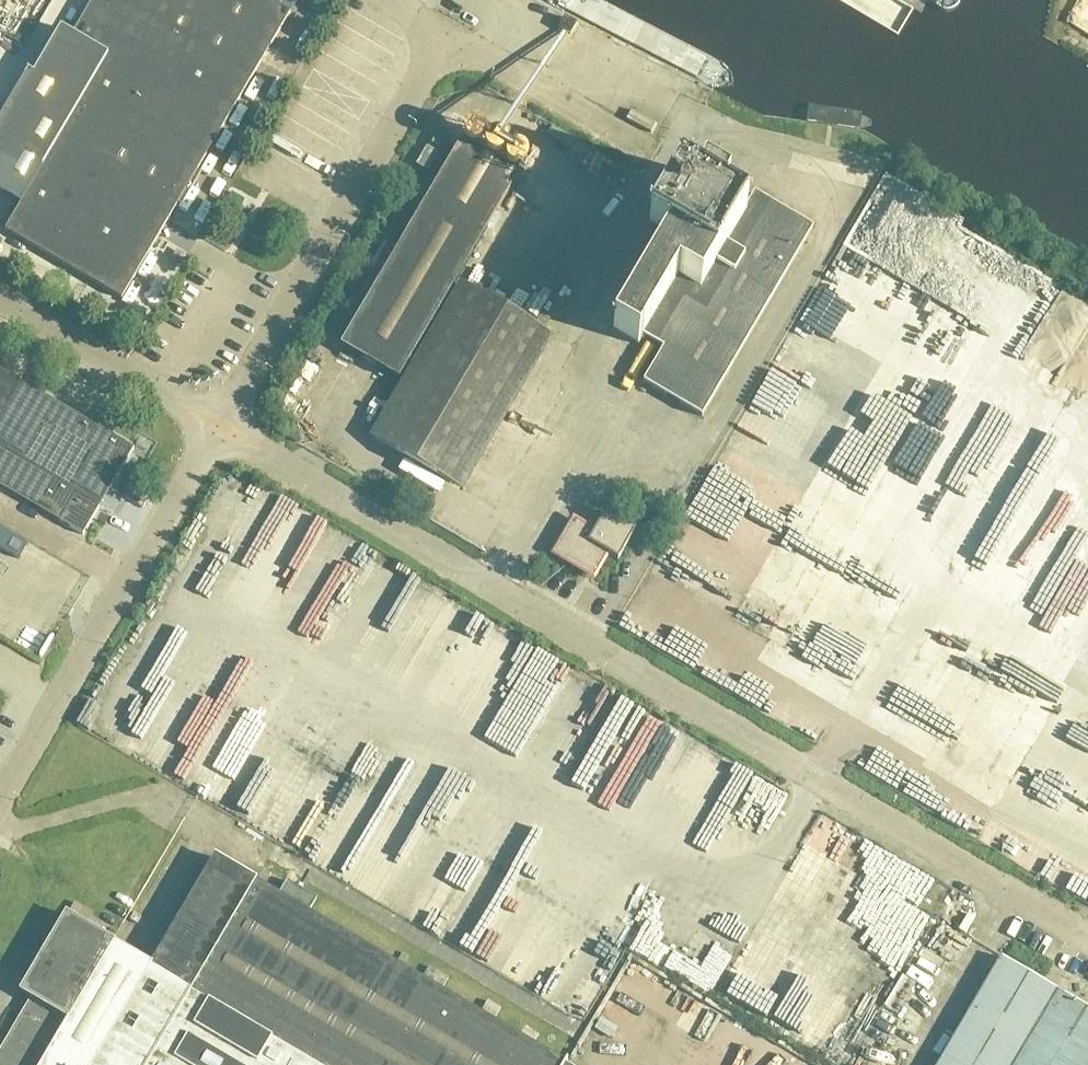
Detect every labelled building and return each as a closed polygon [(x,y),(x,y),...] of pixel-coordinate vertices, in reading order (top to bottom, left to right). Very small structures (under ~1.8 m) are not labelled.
[(0,121),(0,195),(19,207),(5,231),(122,300),(198,170),(291,13),(269,0),(93,0),(73,35),(61,28),(33,76),(28,73),(0,121)] [(289,49),(297,28),(286,23),(277,44),(289,49)] [(398,382),(519,174),(461,141),(341,348),(398,382)] [(702,417),(813,230),(755,195),(745,212),(723,199),(728,191),(705,178),(700,186),(681,175),(650,227),(668,237),(613,331),(638,345),(644,337),(664,349),(644,383),(702,417)] [(1082,331),(936,264),(921,296),(1011,337),(1010,339),(1066,365),(1082,331)] [(374,437),(465,489),(551,341),(462,288),(374,437)] [(21,382),(0,370),(0,417),(21,382)] [(0,417),(0,487),(83,536),(134,449),(21,382),(0,417)] [(1003,388),(993,406),(1002,411),(998,419),(1033,439),(1048,413),(1003,388)] [(876,456),(877,435),(856,434),(855,455),(876,456)] [(955,589),(962,576),(813,492),(798,519),(883,567),(891,552),(955,589)] [(618,561),(636,531),(605,513),(593,534),(574,522),(555,554),(586,572),(593,560),(600,564),(606,554),(618,561)] [(950,676),(962,656),(801,562),(799,566),(778,554),(768,572),(776,577),(767,594),(866,652),(877,634),(950,676)] [(601,726),(620,694),(603,684),(584,716),(601,726)] [(565,1064),(308,913),(317,899),(288,882),(279,896),(216,859),(214,861),(215,861),(153,965),(67,915),(21,992),(33,999),(0,1055),(0,1064),(566,1064),(565,1064)] [(563,955),(554,983),(573,990),(582,962),(563,955)] [(748,979),(766,991),(781,969),(763,956),(748,979)] [(1060,993),(1002,959),(990,980),(940,1064),(1087,1064),(1087,1010),(1060,993)] [(443,989),(449,979),(429,967),(423,977),(443,989)] [(495,1019),(501,1009),(487,1001),(482,1011),(495,1019)] [(779,1020),(774,1029),(795,1041),(800,1032),(779,1020)]
